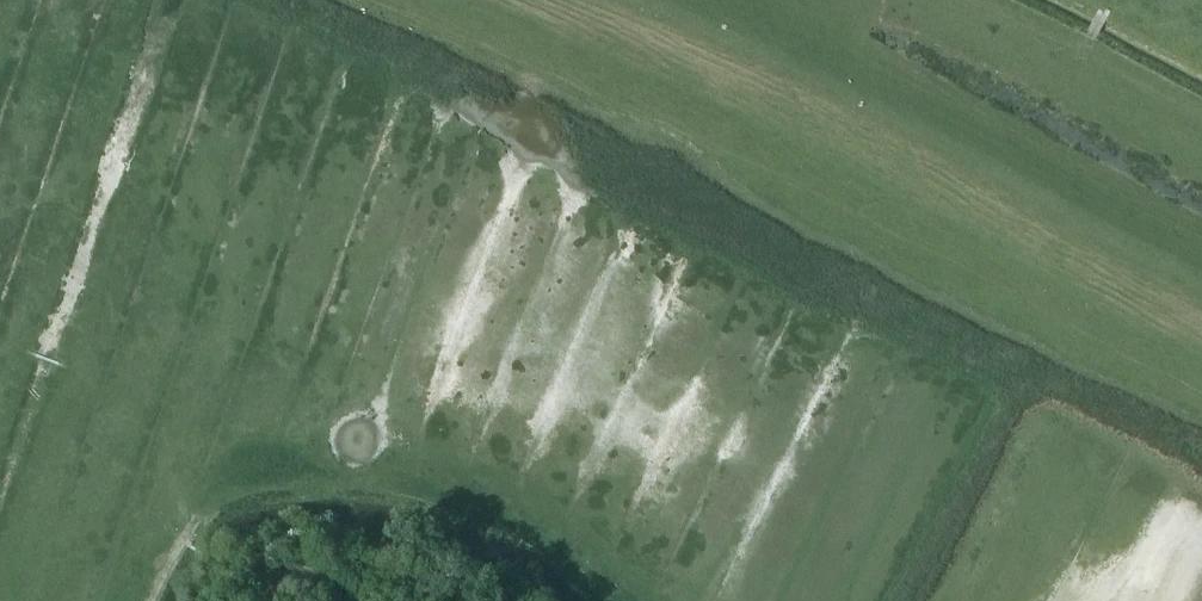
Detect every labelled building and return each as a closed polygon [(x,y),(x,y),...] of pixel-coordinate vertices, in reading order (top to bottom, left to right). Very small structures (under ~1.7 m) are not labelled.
[(246,570),(251,583),(261,580),(257,567),(246,570)]
